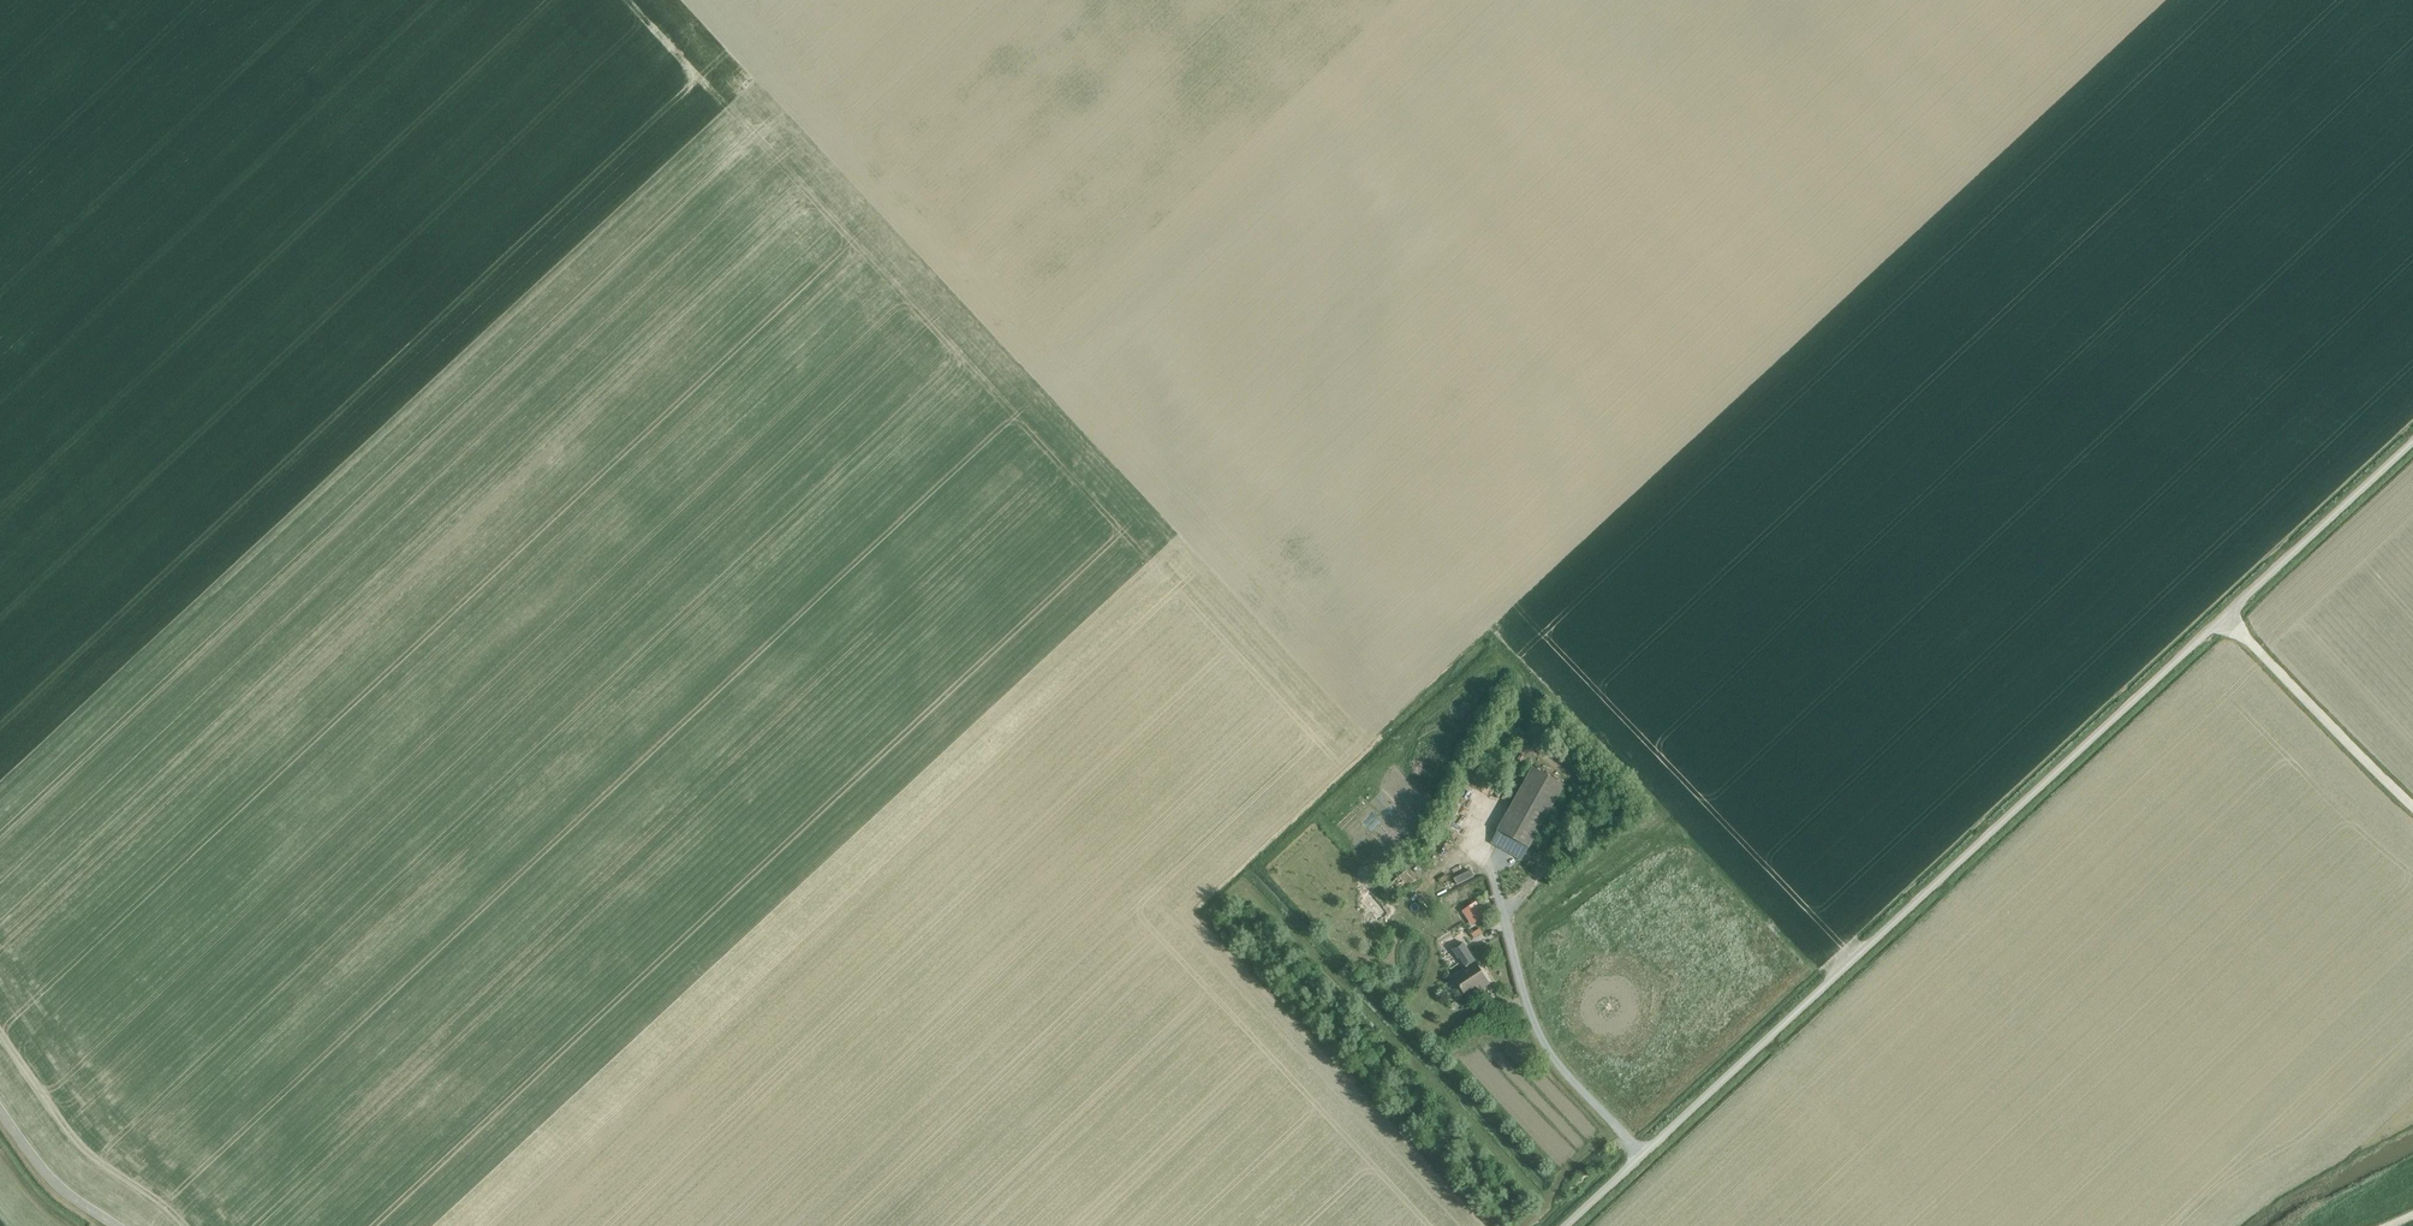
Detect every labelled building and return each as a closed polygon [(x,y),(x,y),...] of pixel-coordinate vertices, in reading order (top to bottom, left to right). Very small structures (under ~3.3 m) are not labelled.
[(1523,857),(1561,788),(1533,773),(1495,841),(1523,857)] [(1406,885),(1411,881),(1404,872),(1383,890),(1385,892),(1381,895),(1386,901),(1390,897),(1389,896),(1404,883),(1406,885)] [(1476,902),(1463,910),(1473,925),(1486,917),(1476,902)] [(1463,943),(1452,951),(1458,960),(1460,959),(1470,953),(1463,943)] [(1466,969),(1453,977),(1465,996),(1480,986),(1481,988),(1489,983),(1476,962),(1470,953),(1460,959),(1466,969)]
